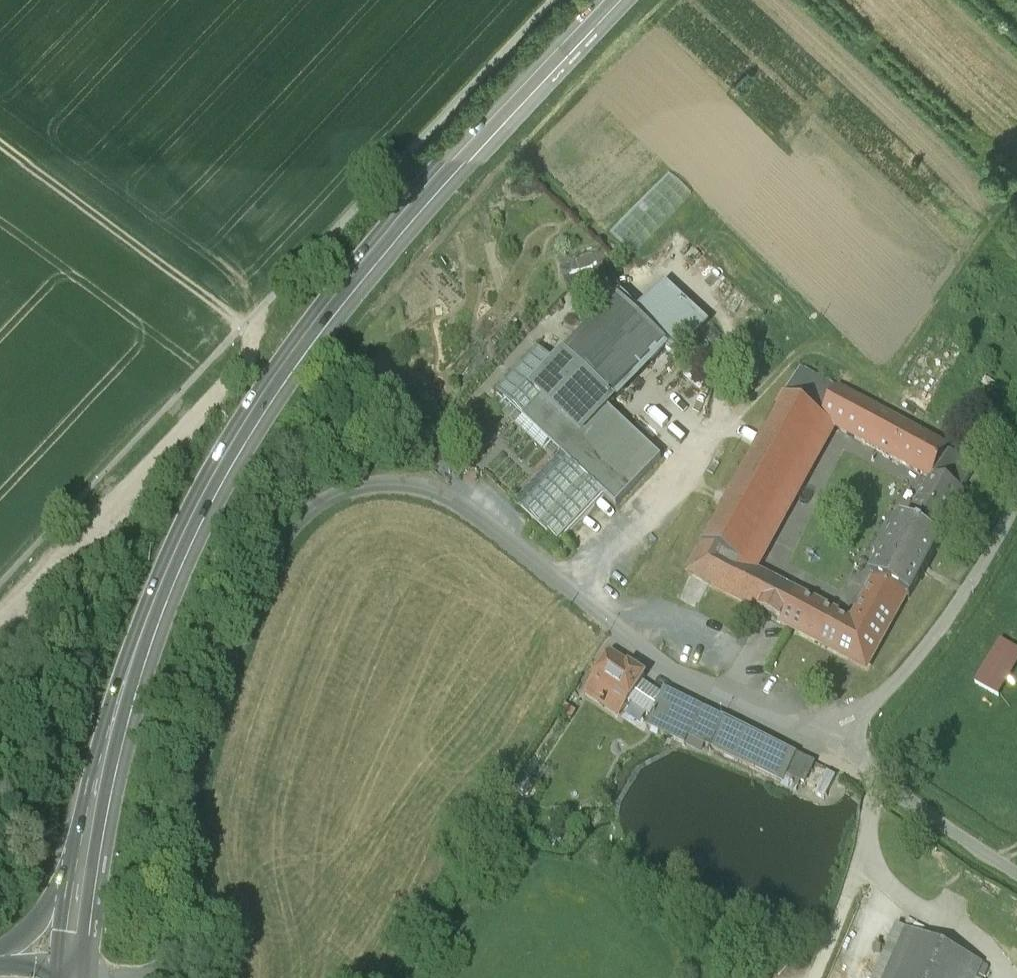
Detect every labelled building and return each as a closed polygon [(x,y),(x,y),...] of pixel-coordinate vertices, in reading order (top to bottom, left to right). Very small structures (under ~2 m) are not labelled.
[(637,320),(618,301),(557,366),(539,349),(497,394),(505,401),(497,411),(553,463),(515,504),(522,510),(567,461),(603,496),(616,508),(661,460),(608,409),(664,348),(675,357),(700,331),(661,295),(637,320)] [(799,369),(783,399),(823,419),(837,389),(799,369)] [(947,450),(837,389),(823,419),(932,479),(947,450)] [(865,666),(905,595),(872,577),(866,588),(870,591),(852,623),(743,564),(823,419),(783,399),(688,571),(865,666)] [(936,539),(976,466),(947,450),(932,479),(907,523),(936,539)] [(567,461),(522,510),(558,545),(603,496),(567,461)] [(941,541),(936,539),(907,523),(903,520),(872,577),(905,595),(909,597),(941,541)] [(1002,642),(975,685),(994,696),(1016,658),(1016,651),(1002,642)] [(645,678),(611,654),(585,692),(619,716),(628,703),(642,682),(645,678)] [(651,718),(661,695),(642,682),(628,703),(651,718)] [(665,690),(661,695),(651,718),(647,726),(685,744),(690,736),(783,781),(786,774),(804,783),(814,763),(665,690)] [(527,772),(518,785),(534,796),(542,783),(527,772)] [(567,805),(550,806),(551,819),(568,818),(567,805)] [(906,930),(884,977),(975,977),(982,963),(906,930)]
